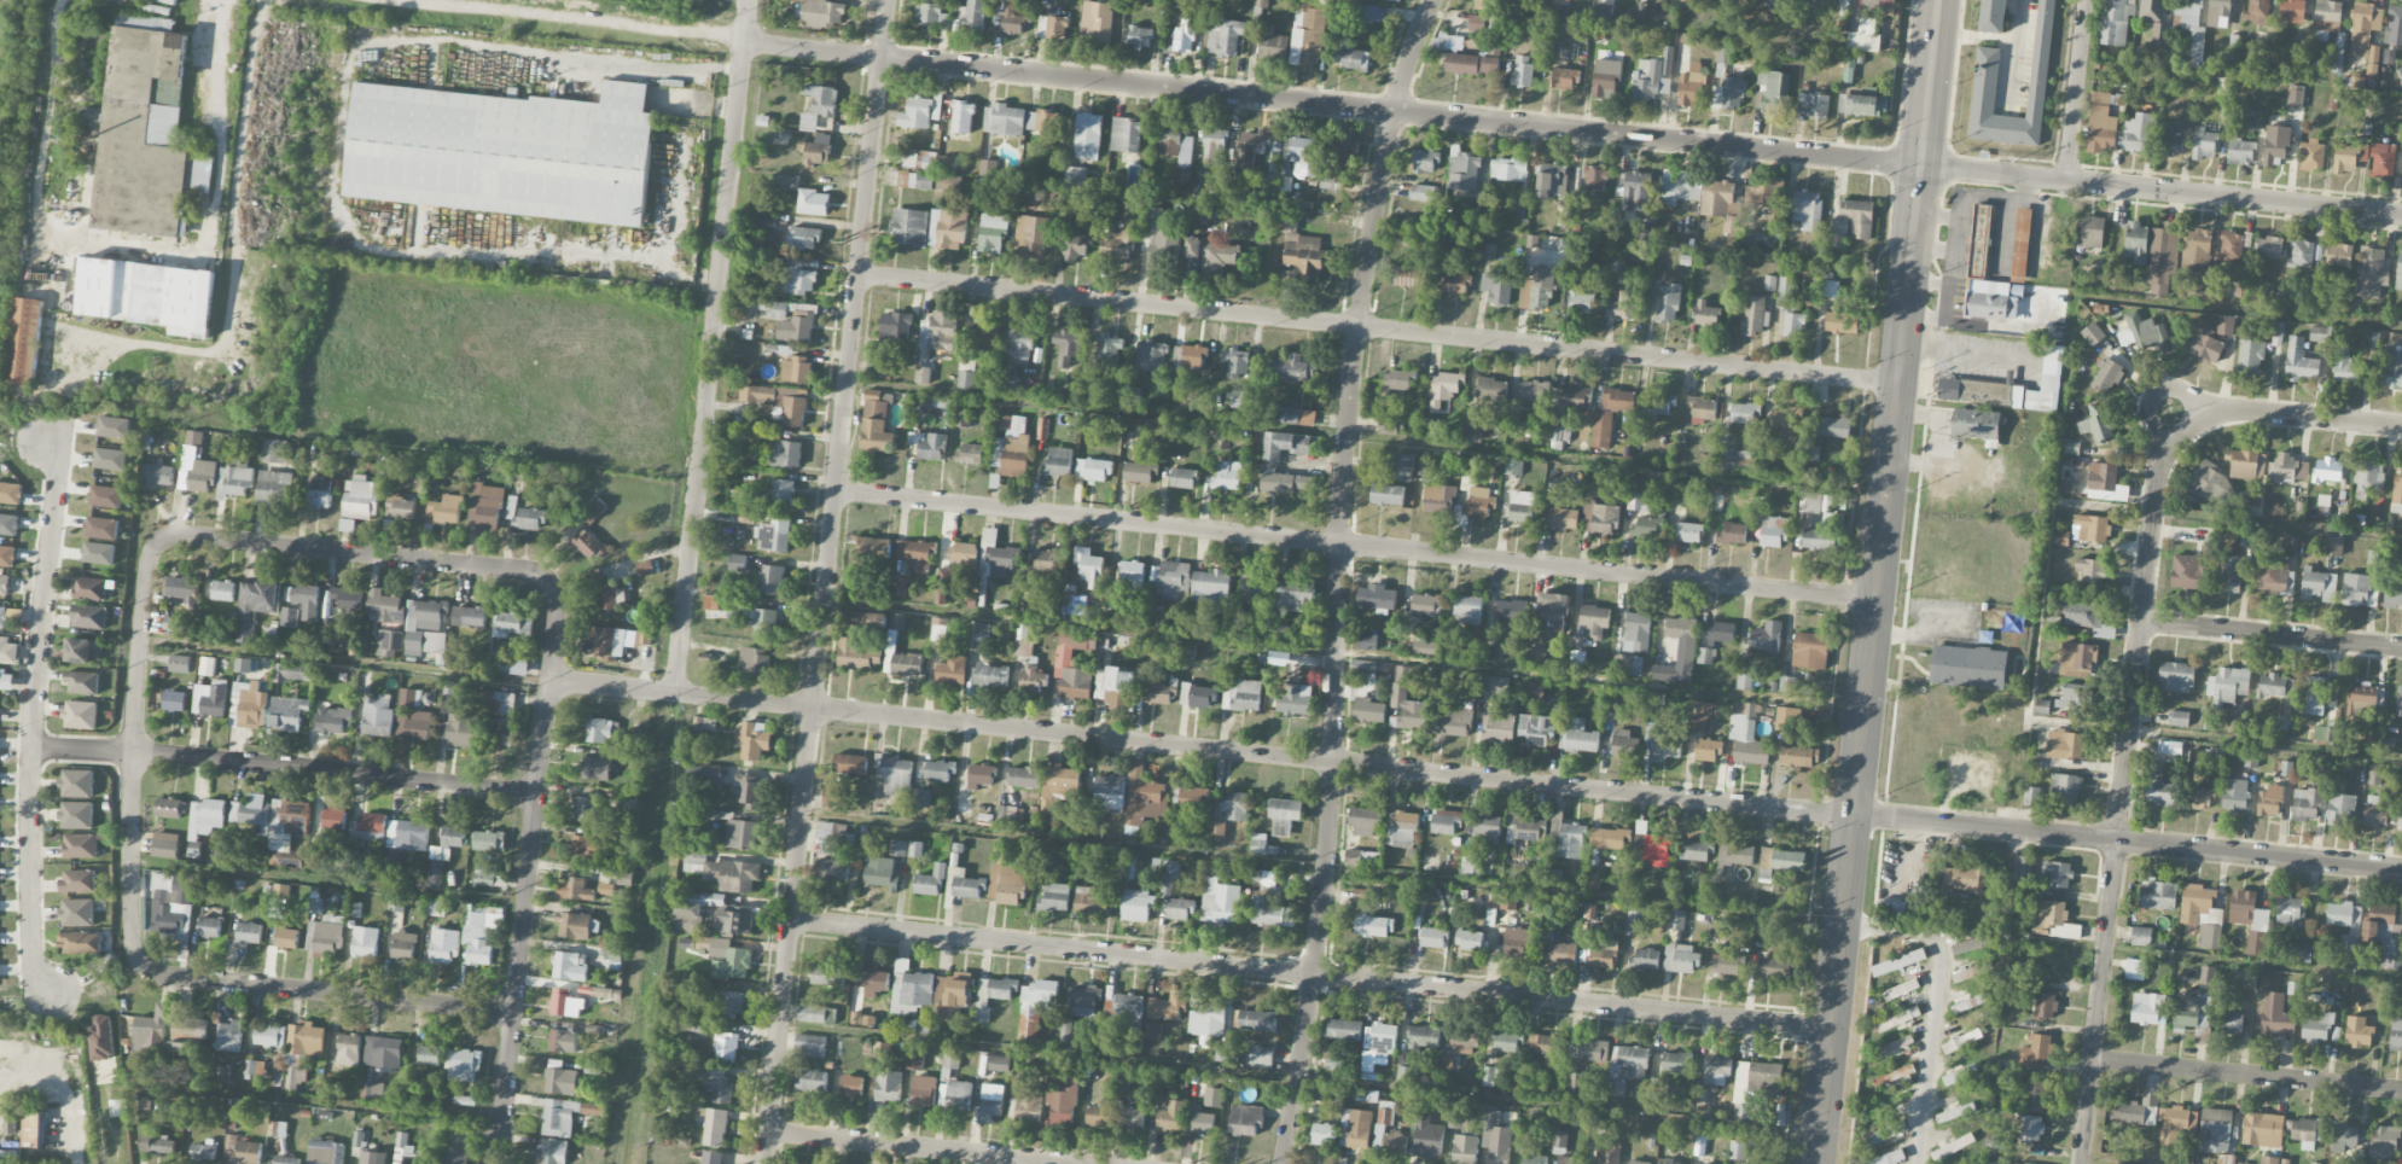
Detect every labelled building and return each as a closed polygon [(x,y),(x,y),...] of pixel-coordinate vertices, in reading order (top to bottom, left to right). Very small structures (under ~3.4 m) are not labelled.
[(845,1),(815,0),(804,0),(803,25),(843,27),(845,1)] [(952,26),(952,14),(942,14),(942,0),(917,0),(916,25),(952,26)] [(984,30),(986,0),(968,0),(968,7),(959,6),(959,18),(964,18),(963,29),(984,30)] [(1015,15),(1016,0),(1005,0),(1003,33),(1024,34),(1025,16),(1015,15)] [(1268,0),(1255,0),(1254,6),(1267,8),(1268,0)] [(1322,66),(1325,10),(1313,9),(1313,0),(1296,0),(1292,64),(1322,66)] [(1474,10),(1494,11),(1494,0),(1475,0),(1474,10)] [(1567,10),(1569,0),(1553,0),(1551,7),(1567,10)] [(1858,11),(1894,15),(1896,0),(1859,0),(1858,11)] [(2025,118),(1993,115),(2001,47),(1977,45),(1966,136),(2038,146),(2056,0),(2039,0),(2025,118)] [(1981,29),(2005,31),(2008,0),(1984,0),(1981,29)] [(2126,46),(2128,15),(2135,16),(2136,0),(2105,0),(2102,45),(2126,46)] [(2140,20),(2165,21),(2165,0),(2141,0),(2140,20)] [(2173,27),(2200,28),(2201,0),(2175,0),(2173,27)] [(2208,17),(2233,20),(2235,0),(2210,0),(2208,17)] [(2247,20),(2255,20),(2255,26),(2269,26),(2269,0),(2247,0),(2247,20)] [(2280,22),(2303,25),(2306,0),(2282,0),(2280,22)] [(2342,0),(2337,0),(2316,0),(2315,31),(2340,32),(2342,0)] [(1081,40),(1109,41),(1111,3),(1082,2),(1081,40)] [(2368,57),(2371,29),(2381,30),(2384,6),(2354,3),(2349,55),(2368,57)] [(1383,22),(1384,6),(1355,5),(1355,21),(1383,22)] [(2401,44),(2401,6),(2388,5),(2386,43),(2401,44)] [(1468,30),(1485,33),(1487,16),(1471,14),(1468,30)] [(1069,16),(1039,15),(1038,38),(1067,39),(1069,16)] [(1859,32),(1847,32),(1847,50),(1880,52),(1881,35),(1876,34),(1877,17),(1860,16),(1859,32)] [(1196,19),(1185,19),(1184,27),(1167,26),(1166,53),(1195,54),(1196,19)] [(1238,36),(1245,36),(1245,21),(1221,21),(1221,31),(1208,31),(1207,55),(1237,56),(1238,36)] [(2169,45),(2169,24),(2153,23),(2152,45),(2169,45)] [(1249,55),(1286,61),(1290,37),(1271,34),(1272,26),(1263,24),(1260,39),(1252,38),(1249,55)] [(93,229),(181,237),(189,149),(179,148),(189,33),(113,26),(106,109),(80,107),(77,140),(101,142),(93,229)] [(1129,46),(1150,48),(1151,28),(1130,27),(1129,46)] [(1464,37),(1433,36),(1432,49),(1463,51),(1464,37)] [(1348,48),(1347,39),(1335,40),(1335,48),(1348,48)] [(2365,73),(2376,75),(2381,46),(2370,44),(2365,73)] [(1673,46),(1664,46),(1662,60),(1639,59),(1638,71),(1634,70),(1632,99),(1650,100),(1651,93),(1669,95),(1673,46)] [(1369,51),(1338,49),(1337,68),(1368,70),(1369,51)] [(1854,83),(1855,53),(1845,53),(1844,83),(1854,83)] [(1446,73),(1493,75),(1494,56),(1447,54),(1446,73)] [(1514,86),(1531,87),(1532,56),(1515,55),(1514,86)] [(1593,97),(1614,98),(1615,75),(1622,76),(1622,61),(1595,60),(1593,97)] [(1552,87),(1578,91),(1581,70),(1555,67),(1552,87)] [(1789,72),(1761,70),(1758,112),(1786,114),(1789,72)] [(1703,73),(1680,72),(1679,106),(1702,107),(1703,73)] [(1745,78),(1722,77),(1722,87),(1714,86),(1713,108),(1743,109),(1745,78)] [(2230,78),(2219,78),(2218,96),(2230,96),(2230,78)] [(355,83),(346,200),(646,225),(655,113),(647,113),(649,84),(606,80),(604,104),(355,83)] [(2305,86),(2289,84),(2287,107),(2302,109),(2305,86)] [(817,132),(818,116),(835,118),(838,88),(804,85),(803,94),(813,95),(812,113),(802,113),(800,130),(817,132)] [(1840,94),(1839,113),(1887,115),(1888,97),(1877,96),(1877,88),(1862,87),(1862,95),(1840,94)] [(2108,116),(2111,93),(2092,91),(2086,152),(2105,154),(2106,142),(2115,143),(2118,117),(2108,116)] [(1829,95),(1799,93),(1798,106),(1810,106),(1809,117),(1828,118),(1829,95)] [(931,98),(908,97),(908,113),(899,113),(898,128),(930,129),(931,98)] [(951,131),(942,130),(942,139),(970,142),(974,102),(954,100),(951,131)] [(1025,109),(1008,108),(1009,105),(985,104),(984,133),(1024,135),(1025,109)] [(1057,133),(1060,113),(1029,109),(1027,130),(1057,133)] [(2146,143),(2155,144),(2159,115),(2136,112),(2135,121),(2126,120),(2121,150),(2145,153),(2146,143)] [(1101,114),(1077,113),(1076,159),(1100,160),(1101,114)] [(1139,153),(1143,121),(1114,117),(1110,150),(1139,153)] [(1161,155),(1180,156),(1179,182),(1184,183),(1184,167),(1192,168),(1193,137),(1184,136),(1184,125),(1162,124),(1161,155)] [(2185,136),(2171,134),(2172,125),(2163,124),(2158,155),(2182,159),(2185,136)] [(2289,127),(2266,125),(2262,166),(2285,168),(2289,127)] [(2216,160),(2217,133),(2205,132),(2205,127),(2195,126),(2193,159),(2216,160)] [(1228,130),(1206,127),(1202,164),(1224,166),(1228,130)] [(1254,154),(1264,154),(1265,139),(1271,140),(1272,128),(1258,127),(1258,133),(1240,132),(1238,171),(1253,172),(1254,154)] [(806,142),(805,163),(830,164),(831,134),(815,134),(815,143),(806,142)] [(1315,177),(1316,138),(1290,137),(1289,162),(1294,162),(1294,176),(1315,177)] [(2254,166),(2257,142),(2230,138),(2227,162),(2254,166)] [(1358,159),(1358,141),(1330,140),(1329,159),(1358,159)] [(2322,173),(2326,142),(2309,140),(2308,143),(2303,143),(2299,169),(2322,173)] [(2356,173),(2356,159),(2368,160),(2369,144),(2335,143),(2334,172),(2356,173)] [(2395,144),(2372,143),(2370,175),(2394,176),(2395,144)] [(1437,174),(1438,151),(1415,150),(1414,173),(1437,174)] [(934,170),(937,153),(919,151),(916,168),(934,170)] [(1479,153),(1451,152),(1449,190),(1478,191),(1479,153)] [(211,189),(212,155),(196,155),(195,178),(192,177),(192,188),(211,189)] [(938,171),(954,173),(956,157),(940,155),(938,171)] [(1526,181),(1526,160),(1491,159),(1490,180),(1526,181)] [(1538,196),(1566,197),(1567,163),(1539,162),(1538,196)] [(1585,189),(1606,190),(1607,169),(1586,168),(1585,189)] [(1701,200),(1701,188),(1692,188),(1693,171),(1662,170),(1661,205),(1677,206),(1677,199),(1701,200)] [(1648,201),(1648,173),(1617,172),(1616,196),(1623,197),(1623,210),(1634,211),(1635,201),(1648,201)] [(932,189),(933,174),(899,173),(899,188),(932,189)] [(1275,175),(1261,173),(1259,189),(1272,191),(1275,175)] [(797,190),(798,175),(775,174),(775,190),(797,190)] [(1123,189),(1124,176),(1110,175),(1109,188),(1123,189)] [(1321,189),(1339,190),(1340,176),(1321,176),(1321,189)] [(1769,228),(1780,229),(1781,189),(1769,189),(1769,176),(1754,176),(1754,187),(1746,186),(1745,206),(1770,207),(1769,228)] [(1725,217),(1724,233),(1739,234),(1741,204),(1732,203),(1734,183),(1704,181),(1702,216),(1725,217)] [(1435,202),(1436,185),(1412,184),(1411,200),(1435,202)] [(1037,185),(1021,185),(1021,208),(1037,208),(1037,185)] [(828,215),(829,194),(818,194),(818,189),(799,189),(798,214),(828,215)] [(1821,232),(1821,191),(1793,190),(1793,221),(1800,221),(1800,232),(1821,232)] [(1849,239),(1872,240),(1873,201),(1841,200),(1840,218),(1830,217),(1830,232),(1849,233),(1849,239)] [(1985,281),(1992,206),(1977,204),(1966,316),(2017,321),(2019,298),(2009,297),(2010,283),(1985,281)] [(1146,223),(1162,224),(1162,208),(1147,207),(1146,223)] [(2031,209),(2016,208),(2012,282),(2027,283),(2031,209)] [(893,242),(926,245),(929,212),(896,209),(893,242)] [(966,212),(932,210),(930,247),(964,249),(966,212)] [(1005,253),(1006,215),(981,214),(980,253),(1005,253)] [(758,229),(775,231),(776,216),(759,215),(758,229)] [(1015,256),(1045,257),(1046,217),(1016,216),(1015,256)] [(2103,248),(2105,217),(2081,216),(2080,247),(2103,248)] [(1652,242),(1652,222),(1640,221),(1639,241),(1652,242)] [(2148,285),(2151,285),(2150,295),(2168,296),(2169,275),(2177,276),(2180,223),(2164,222),(2164,229),(2151,228),(2148,285)] [(2125,257),(2134,257),(2134,265),(2146,266),(2148,224),(2126,223),(2125,257)] [(788,247),(821,248),(822,228),(788,227),(788,247)] [(1135,229),(1121,227),(1120,236),(1103,233),(1099,256),(1130,261),(1135,229)] [(2212,231),(2186,228),(2181,267),(2208,270),(2212,231)] [(1179,233),(1149,232),(1148,255),(1178,256),(1179,233)] [(2242,233),(2221,232),(2219,260),(2241,261),(2242,233)] [(1089,260),(1090,235),(1064,234),(1063,259),(1089,260)] [(1323,236),(1286,235),(1284,264),(1297,265),(1297,274),(1321,275),(1323,236)] [(2254,258),(2281,259),(2282,238),(2254,237),(2254,258)] [(2313,269),(2314,241),(2291,240),(2290,268),(2313,269)] [(1221,275),(1222,264),(1238,265),(1239,243),(1187,241),(1186,257),(1203,257),(1202,275),(1221,275)] [(2351,267),(2353,245),(2326,244),(2324,265),(2351,267)] [(2384,247),(2361,246),(2361,265),(2358,265),(2356,297),(2380,298),(2381,285),(2389,285),(2390,267),(2383,266),(2384,247)] [(77,316),(172,326),(171,336),(209,340),(211,327),(199,326),(205,270),(83,257),(77,316)] [(1624,260),(1612,260),(1611,273),(1624,274),(1624,260)] [(1395,286),(1426,288),(1427,268),(1396,267),(1395,286)] [(816,270),(786,268),(785,293),(815,294),(816,270)] [(1519,308),(1551,310),(1553,269),(1534,268),(1533,277),(1521,277),(1519,308)] [(1468,299),(1469,274),(1444,273),(1443,298),(1468,299)] [(1511,275),(1481,274),(1480,292),(1489,292),(1488,305),(1509,306),(1511,275)] [(1776,276),(1765,276),(1765,291),(1775,291),(1776,276)] [(2124,277),(2114,276),(2113,290),(2123,291),(2124,277)] [(1778,308),(1790,308),(1791,277),(1779,277),(1778,308)] [(1839,281),(1820,280),(1819,297),(1838,298),(1839,281)] [(1678,322),(1680,285),(1659,284),(1657,321),(1678,322)] [(2010,296),(2026,298),(2027,287),(2011,285),(2010,296)] [(1569,312),(1593,313),(1593,293),(1570,292),(1569,312)] [(1607,302),(1606,317),(1636,319),(1637,294),(1620,293),(1619,303),(1607,302)] [(1743,336),(1761,336),(1761,326),(1769,326),(1769,312),(1765,312),(1765,297),(1744,296),(1743,336)] [(735,307),(771,310),(771,318),(786,319),(788,301),(736,297),(735,307)] [(6,384),(35,387),(42,300),(13,298),(6,384)] [(1707,299),(1697,299),(1696,324),(1718,325),(1719,308),(1706,307),(1707,299)] [(779,320),(777,339),(811,342),(814,306),(794,304),(793,321),(779,320)] [(953,352),(958,313),(933,310),(931,322),(922,321),(919,341),(928,342),(927,349),(953,352)] [(2160,345),(2162,353),(2171,350),(2164,323),(2154,326),(2152,318),(2140,322),(2137,311),(2125,314),(2129,330),(2118,333),(2121,346),(2135,342),(2138,351),(2160,345)] [(880,339),(909,342),(911,314),(883,312),(880,339)] [(1784,336),(1804,336),(1804,313),(1784,312),(1784,336)] [(1826,313),(1825,331),(1864,333),(1865,314),(1826,313)] [(2217,335),(2233,336),(2234,317),(2218,316),(2217,335)] [(2106,336),(2093,321),(2080,333),(2092,347),(2106,336)] [(2181,353),(2218,365),(2225,343),(2211,338),(2214,330),(2191,322),(2181,353)] [(2284,323),(2274,322),(2271,346),(2281,347),(2284,323)] [(971,323),(971,349),(996,350),(996,324),(971,323)] [(2331,327),(2310,327),(2310,341),(2331,342),(2331,327)] [(1014,365),(1031,366),(1032,329),(1005,329),(1004,356),(1014,356),(1014,365)] [(1098,369),(1117,370),(1118,349),(1123,349),(1124,339),(1109,338),(1109,332),(1099,331),(1098,369)] [(2380,348),(2379,331),(2367,331),(2368,348),(2380,348)] [(1053,344),(1060,345),(1059,368),(1070,369),(1071,357),(1083,357),(1084,333),(1054,332),(1053,344)] [(2320,360),(2303,358),(2305,337),(2289,336),(2285,381),(2299,382),(2299,377),(2318,379),(2320,360)] [(2263,341),(2239,340),(2238,371),(2263,372),(2263,341)] [(1136,369),(1166,371),(1167,342),(1138,341),(1136,369)] [(1174,367),(1205,368),(1206,347),(1175,345),(1174,367)] [(2350,346),(2335,346),(2334,382),(2361,383),(2362,363),(2350,362),(2350,346)] [(2401,387),(2401,350),(2383,349),(2383,360),(2386,360),(2385,386),(2401,387)] [(1253,377),(1254,351),(1223,350),(1222,362),(1229,362),(1228,376),(1253,377)] [(1274,360),(1274,379),(1314,380),(1315,363),(1302,363),(1302,354),(1290,353),(1290,360),(1274,360)] [(811,359),(784,357),(783,381),(810,383),(811,359)] [(975,388),(975,358),(960,358),(959,388),(975,388)] [(2125,368),(2104,358),(2090,385),(2110,395),(2125,368)] [(891,379),(893,364),(869,361),(867,377),(891,379)] [(916,384),(930,384),(930,367),(917,367),(916,384)] [(1410,392),(1410,382),(1416,382),(1417,372),(1385,371),(1384,391),(1410,392)] [(1452,401),(1452,393),(1462,393),(1463,374),(1435,373),(1434,400),(1452,401)] [(1938,400),(2053,411),(2056,375),(2042,374),(2041,388),(1940,378),(1938,400)] [(1017,377),(998,376),(998,392),(1017,392),(1017,377)] [(1508,379),(1478,378),(1477,403),(1507,404),(1508,379)] [(1520,401),(1545,402),(1546,382),(1521,381),(1520,401)] [(740,401),(775,403),(774,407),(785,408),(784,426),(805,427),(807,390),(741,386),(740,401)] [(1553,407),(1591,408),(1592,389),(1553,387),(1553,407)] [(861,450),(892,452),(894,433),(885,433),(888,401),(881,401),(882,390),(866,389),(861,450)] [(1635,411),(1636,391),(1604,389),(1603,410),(1635,411)] [(1643,395),(1643,414),(1673,415),(1673,395),(1643,395)] [(1692,424),(1706,424),(1706,420),(1716,420),(1717,399),(1688,398),(1687,409),(1692,409),(1692,424)] [(2092,418),(2076,422),(2079,435),(2093,431),(2096,444),(2114,439),(2105,401),(2088,405),(2092,418)] [(1732,403),(1731,423),(1758,424),(1759,404),(1732,403)] [(1300,408),(1274,407),(1274,423),(1299,424),(1300,408)] [(1781,427),(1780,436),(1796,437),(1797,408),(1774,407),(1773,427),(1781,427)] [(2000,411),(1953,409),(1952,437),(1987,439),(1987,448),(1998,449),(2000,411)] [(1592,448),(1611,448),(1612,411),(1593,410),(1592,448)] [(956,427),(971,427),(971,412),(956,411),(956,427)] [(992,466),(1002,467),(1001,476),(1028,477),(1030,434),(1026,434),(1027,417),(998,416),(997,431),(1006,431),(1006,438),(994,438),(992,466)] [(98,437),(128,438),(129,418),(99,417),(98,437)] [(1400,435),(1401,419),(1380,417),(1378,433),(1400,435)] [(1850,437),(1851,418),(1818,417),(1817,436),(1850,437)] [(1483,418),(1465,418),(1465,442),(1482,442),(1483,418)] [(1561,448),(1561,442),(1571,442),(1571,427),(1551,427),(1550,448),(1561,448)] [(186,444),(201,445),(202,432),(187,431),(186,444)] [(908,459),(944,461),(945,434),(909,432),(908,459)] [(1311,454),(1311,434),(1266,433),(1265,461),(1282,461),(1282,453),(1311,454)] [(262,462),(284,464),(285,440),(264,439),(262,462)] [(2064,454),(2079,454),(2080,439),(2064,439),(2064,454)] [(773,441),(772,466),(800,468),(802,443),(773,441)] [(956,463),(986,464),(986,445),(957,444),(956,463)] [(216,461),(196,460),(197,446),(183,445),(182,472),(189,472),(188,491),(214,492),(216,461)] [(1820,462),(1819,446),(1802,446),(1802,462),(1820,462)] [(125,471),(127,450),(96,447),(94,468),(125,471)] [(1043,460),(1042,475),(1071,477),(1073,448),(1050,447),(1049,460),(1043,460)] [(2226,448),(2225,460),(2231,461),(2230,476),(2263,479),(2266,452),(2226,448)] [(1719,470),(1755,471),(1756,451),(1720,450),(1719,470)] [(2268,482),(2295,483),(2295,480),(2308,480),(2309,462),(2292,461),(2292,453),(2278,452),(2278,461),(2269,461),(2268,482)] [(1413,482),(1414,454),(1395,453),(1394,481),(1413,482)] [(250,499),(253,468),(247,468),(248,457),(228,455),(227,468),(220,467),(217,495),(250,499)] [(2188,486),(2231,511),(2242,492),(2213,475),(2218,466),(2204,458),(2188,486)] [(2314,481),(2341,482),(2342,460),(2315,458),(2314,481)] [(1076,479),(1110,480),(1111,460),(1076,459),(1076,479)] [(1431,476),(1432,461),(1419,460),(1419,475),(1431,476)] [(1523,460),(1504,460),(1504,475),(1522,476),(1523,460)] [(2367,489),(2383,490),(2384,461),(2363,460),(2363,473),(2356,472),(2355,497),(2367,498),(2367,489)] [(1155,484),(1157,466),(1126,462),(1123,480),(1155,484)] [(1240,489),(1241,462),(1218,462),(1217,489),(1240,489)] [(2088,490),(2097,490),(2097,498),(2115,499),(2116,489),(2117,464),(2090,463),(2088,490)] [(142,485),(172,487),(174,466),(144,464),(142,485)] [(1171,487),(1195,489),(1196,470),(1172,468),(1171,487)] [(257,503),(291,505),(293,473),(259,471),(257,503)] [(1313,493),(1313,475),(1262,473),(1262,491),(1313,493)] [(2394,475),(2390,511),(2401,513),(2401,476),(2394,475)] [(377,519),(379,482),(367,482),(367,478),(345,477),(343,517),(377,519)] [(1627,510),(1650,511),(1652,478),(1629,477),(1627,510)] [(309,506),(329,508),(332,481),(312,479),(309,506)] [(795,481),(776,479),(772,505),(791,507),(795,481)] [(2058,492),(2075,493),(2076,481),(2059,480),(2058,492)] [(21,505),(24,485),(0,482),(0,502),(21,505)] [(1603,497),(1604,484),(1585,483),(1583,534),(1616,535),(1618,506),(1596,505),(1596,497),(1603,497)] [(1403,505),(1404,485),(1372,484),(1372,504),(1403,505)] [(1453,485),(1425,484),(1424,512),(1453,513),(1453,485)] [(120,509),(122,489),(92,485),(90,505),(120,509)] [(471,506),(478,506),(477,531),(501,532),(503,486),(472,485),(471,506)] [(1491,517),(1493,488),(1468,487),(1467,516),(1491,517)] [(749,491),(730,490),(730,506),(749,507),(749,491)] [(1534,522),(1535,492),(1511,491),(1510,522),(1534,522)] [(1822,493),(1799,492),(1799,512),(1822,513),(1822,493)] [(428,502),(427,522),(461,524),(462,495),(444,494),(444,502),(428,502)] [(414,520),(416,498),(387,496),(384,530),(392,531),(393,519),(414,520)] [(578,513),(585,525),(609,511),(602,499),(578,513)] [(1548,528),(1578,530),(1578,510),(1549,509),(1548,528)] [(753,523),(753,513),(739,513),(738,523),(753,523)] [(17,536),(20,516),(0,514),(0,534),(17,536)] [(2072,541),(2109,542),(2110,516),(2073,515),(2072,541)] [(1785,549),(1788,518),(1763,516),(1760,546),(1785,549)] [(790,518),(772,517),(772,525),(758,525),(757,550),(789,551),(790,518)] [(1660,537),(1661,518),(1632,517),(1631,536),(1660,537)] [(117,539),(118,519),(87,518),(86,538),(117,539)] [(339,532),(354,532),(355,519),(340,519),(339,532)] [(1702,544),(1704,525),(1679,522),(1677,541),(1702,544)] [(1717,543),(1746,545),(1747,524),(1724,523),(1723,531),(1717,531),(1717,543)] [(595,563),(608,549),(584,527),(571,542),(595,563)] [(1805,528),(1802,548),(1834,552),(1836,531),(1805,528)] [(2070,532),(2056,531),(2054,546),(2069,547),(2070,532)] [(2322,554),(2342,557),(2344,537),(2324,535),(2322,554)] [(890,539),(864,538),(863,556),(890,557),(890,539)] [(937,542),(897,540),(896,559),(913,560),(912,573),(929,573),(930,554),(936,554),(937,542)] [(114,565),(116,545),(85,542),(83,562),(114,565)] [(977,566),(979,546),(950,543),(948,563),(977,566)] [(15,546),(0,546),(0,566),(15,566),(15,546)] [(1092,547),(1076,547),(1075,565),(1080,566),(1079,577),(1090,577),(1089,589),(1103,590),(1104,557),(1092,556),(1092,547)] [(1035,570),(1059,571),(1060,552),(1035,551),(1035,570)] [(746,555),(731,554),(730,571),(745,572),(746,555)] [(2201,556),(2173,555),(2171,588),(2207,590),(2208,567),(2200,566),(2201,556)] [(2244,557),(2224,556),(2222,592),(2240,593),(2241,577),(2243,577),(2244,557)] [(2105,560),(2076,559),(2075,572),(2082,572),(2082,584),(2104,585),(2105,560)] [(2257,594),(2293,595),(2294,571),(2289,571),(2289,561),(2257,560),(2257,594)] [(1143,590),(1144,562),(1121,562),(1121,580),(1134,581),(1134,589),(1143,590)] [(1191,563),(1161,562),(1159,600),(1190,601),(1191,563)] [(761,594),(782,595),(783,566),(763,565),(761,594)] [(950,569),(937,569),(935,604),(948,605),(950,569)] [(2335,602),(2338,573),(2303,569),(2300,600),(2313,601),(2313,599),(2335,602)] [(1192,602),(1229,603),(1231,572),(1193,571),(1192,602)] [(2342,605),(2375,606),(2376,574),(2343,573),(2342,605)] [(0,574),(0,595),(10,595),(10,575),(0,574)] [(194,578),(167,575),(165,596),(185,598),(184,604),(196,605),(197,594),(192,594),(194,578)] [(1241,601),(1265,604),(1268,578),(1244,575),(1241,601)] [(2401,606),(2401,576),(2387,575),(2385,604),(2401,606)] [(890,596),(905,598),(907,577),(893,576),(890,596)] [(75,600),(106,600),(107,578),(75,578),(75,600)] [(234,601),(235,582),(214,581),(213,600),(234,601)] [(1279,599),(1279,610),(1312,611),(1313,583),(1272,581),(1271,598),(1279,599)] [(237,643),(252,643),(254,612),(278,613),(279,584),(239,582),(237,643)] [(286,585),(284,600),(304,602),(302,620),(316,622),(320,588),(286,585)] [(600,610),(617,609),(616,585),(591,586),(591,597),(599,597),(600,610)] [(1359,585),(1357,606),(1395,609),(1396,590),(1386,589),(1386,587),(1359,585)] [(377,621),(402,624),(404,598),(382,596),(383,589),(370,587),(367,613),(378,614),(377,621)] [(341,600),(340,616),(352,617),(352,611),(363,611),(364,590),(331,589),(331,599),(341,600)] [(1033,612),(1034,592),(1019,592),(1018,611),(1033,612)] [(1569,596),(1540,592),(1539,604),(1533,603),(1531,618),(1565,623),(1569,596)] [(1413,594),(1412,616),(1442,617),(1443,596),(1413,594)] [(718,610),(719,596),(705,595),(704,609),(718,610)] [(1481,624),(1482,596),(1455,595),(1454,624),(1481,624)] [(1496,619),(1525,622),(1527,602),(1498,599),(1496,619)] [(445,654),(446,633),(440,633),(441,613),(448,614),(449,602),(408,600),(405,656),(421,656),(421,652),(445,654)] [(2065,625),(2093,628),(2092,637),(2115,639),(2116,626),(2103,625),(2105,604),(2067,601),(2065,625)] [(72,628),(106,629),(107,606),(73,605),(72,628)] [(485,609),(454,605),(452,625),(483,628),(485,609)] [(1603,627),(1608,628),(1610,608),(1582,605),(1578,636),(1602,639),(1603,627)] [(296,627),(297,608),(281,607),(280,627),(296,627)] [(776,634),(777,609),(744,608),(744,626),(755,626),(755,633),(776,634)] [(492,637),(507,638),(508,632),(521,633),(520,639),(531,640),(532,615),(494,612),(492,637)] [(876,628),(886,629),(886,612),(842,612),(841,626),(866,626),(866,624),(876,624),(876,628)] [(923,655),(896,653),(898,630),(904,631),(905,614),(890,613),(887,660),(893,660),(892,674),(922,676),(923,655)] [(1625,652),(1649,653),(1650,614),(1626,613),(1625,652)] [(164,630),(180,631),(182,617),(165,616),(164,630)] [(932,641),(947,641),(947,618),(932,618),(932,641)] [(1693,683),(1696,619),(1666,618),(1666,638),(1678,639),(1677,666),(1652,665),(1652,681),(1693,683)] [(1781,621),(1765,620),(1765,629),(1751,628),(1750,651),(1779,652),(1781,621)] [(1709,623),(1708,643),(1734,644),(1735,624),(1709,623)] [(1296,641),(1297,627),(1268,626),(1268,640),(1296,641)] [(650,647),(651,631),(594,627),(592,654),(608,655),(608,658),(624,659),(625,645),(650,647)] [(1098,631),(1060,628),(1055,677),(1062,678),(1060,697),(1091,700),(1093,670),(1071,668),(1073,649),(1097,651),(1098,631)] [(378,649),(402,650),(403,631),(379,630),(378,649)] [(1378,635),(1358,633),(1356,649),(1376,651),(1378,635)] [(1793,667),(1827,668),(1828,634),(1794,633),(1793,667)] [(873,667),(874,639),(840,638),(839,666),(873,667)] [(101,640),(69,639),(68,662),(101,662),(101,640)] [(1016,656),(1030,657),(1030,641),(1016,640),(1016,656)] [(1413,654),(1437,655),(1438,643),(1414,642),(1413,654)] [(1458,657),(1459,643),(1442,642),(1441,657),(1458,657)] [(2094,678),(2096,645),(2062,643),(2060,676),(2094,678)] [(1482,660),(1496,663),(1499,647),(1485,644),(1482,660)] [(1934,644),(1930,683),(2004,691),(2008,651),(1934,644)] [(1697,663),(1713,664),(1713,649),(1698,648),(1697,663)] [(1545,650),(1527,649),(1526,663),(1544,664),(1545,650)] [(1583,666),(1585,652),(1573,650),(1570,664),(1583,666)] [(948,664),(938,663),(936,681),(965,685),(968,657),(949,655),(948,664)] [(1641,675),(1642,656),(1614,655),(1613,673),(1641,675)] [(190,656),(170,656),(170,672),(190,673),(190,656)] [(254,659),(239,658),(238,672),(253,673),(254,659)] [(1373,671),(1374,661),(1355,660),(1355,670),(1373,671)] [(2194,664),(2160,663),(2159,691),(2192,693),(2194,664)] [(274,681),(314,682),(314,665),(275,664),(274,681)] [(969,664),(968,686),(1008,687),(1009,666),(969,664)] [(1037,674),(1037,667),(1022,666),(1021,692),(1045,693),(1046,674),(1037,674)] [(1135,672),(1123,672),(1123,667),(1108,666),(1106,703),(1134,704),(1135,672)] [(1426,729),(1428,703),(1410,701),(1414,667),(1395,666),(1391,710),(1399,711),(1397,727),(1426,729)] [(2251,670),(2220,667),(2218,676),(2208,675),(2206,695),(2214,696),(2213,707),(2223,708),(2223,702),(2235,703),(2236,694),(2248,696),(2251,670)] [(1094,698),(1104,699),(1108,671),(1098,670),(1094,698)] [(99,672),(66,672),(66,683),(70,683),(69,693),(98,694),(99,672)] [(2257,695),(2291,699),(2294,678),(2260,673),(2257,695)] [(1480,693),(1505,696),(1508,678),(1482,674),(1480,693)] [(1753,676),(1737,675),(1737,690),(1752,690),(1753,676)] [(1794,693),(1796,678),(1780,675),(1778,691),(1794,693)] [(2323,716),(2324,706),(2337,707),(2338,678),(2305,676),(2303,715),(2323,716)] [(1171,685),(1148,684),(1147,703),(1175,704),(1176,678),(1172,678),(1171,685)] [(227,680),(213,680),(213,685),(195,685),(194,715),(226,716),(227,680)] [(1223,686),(1223,709),(1260,711),(1261,681),(1238,680),(1238,687),(1223,686)] [(230,727),(266,728),(268,692),(259,692),(260,682),(232,681),(230,727)] [(2349,706),(2375,708),(2377,685),(2351,683),(2349,706)] [(1311,696),(1304,696),(1305,685),(1279,684),(1278,715),(1310,716),(1311,696)] [(1210,701),(1216,701),(1217,686),(1182,685),(1181,706),(1210,707),(1210,701)] [(2054,699),(2053,714),(2086,716),(2087,685),(2063,685),(2062,699),(2054,699)] [(430,740),(431,711),(420,710),(421,690),(400,689),(397,738),(430,740)] [(164,710),(185,711),(186,692),(165,691),(164,710)] [(514,692),(486,691),(485,713),(513,714),(514,692)] [(365,699),(364,736),(391,737),(393,695),(379,694),(379,699),(365,699)] [(302,712),(310,712),(310,699),(271,697),(270,728),(301,729),(302,712)] [(1385,723),(1386,704),(1371,702),(1371,698),(1356,697),(1354,720),(1385,723)] [(447,746),(476,748),(478,716),(451,714),(451,701),(441,700),(440,733),(447,733),(447,746)] [(2036,700),(2035,714),(2049,715),(2051,702),(2036,700)] [(97,702),(65,701),(64,728),(96,729),(97,702)] [(1691,732),(1706,733),(1707,716),(1701,715),(1702,702),(1692,701),(1691,732)] [(1733,717),(1755,718),(1756,703),(1734,702),(1733,717)] [(1468,738),(1472,711),(1450,707),(1449,717),(1435,715),(1433,732),(1468,738)] [(1481,743),(1514,744),(1515,707),(1490,707),(1489,715),(1482,715),(1481,743)] [(1800,708),(1777,707),(1776,731),(1799,732),(1800,708)] [(350,710),(318,708),(317,733),(348,734),(350,710)] [(2189,712),(2172,710),(2170,725),(2188,727),(2189,712)] [(1815,727),(1826,726),(1825,711),(1815,712),(1815,727)] [(1518,737),(1527,737),(1526,743),(1554,744),(1555,717),(1519,715),(1518,737)] [(2243,716),(2228,715),(2227,733),(2242,734),(2243,716)] [(716,718),(694,717),(693,731),(716,733),(716,718)] [(1598,752),(1599,732),(1585,731),(1585,718),(1561,717),(1559,750),(1598,752)] [(619,742),(620,720),(588,719),(587,741),(619,742)] [(1770,742),(1754,742),(1755,720),(1742,719),(1741,738),(1736,738),(1735,763),(1769,764),(1770,742)] [(512,746),(513,720),(490,720),(490,745),(512,746)] [(771,724),(739,721),(736,746),(743,747),(742,759),(761,761),(762,750),(768,750),(771,724)] [(1681,758),(1682,736),(1655,734),(1655,723),(1646,723),(1645,745),(1652,746),(1652,757),(1681,758)] [(2381,724),(2369,723),(2368,738),(2380,740),(2381,724)] [(2334,727),(2314,726),(2313,741),(2333,742),(2334,727)] [(1630,729),(1613,729),(1612,756),(1637,757),(1638,738),(1630,738),(1630,729)] [(2047,758),(2084,760),(2086,734),(2049,731),(2047,758)] [(1720,761),(1721,740),(1696,740),(1696,760),(1720,761)] [(2182,742),(2158,741),(2158,754),(2181,755),(2182,742)] [(1818,767),(1819,748),(1781,747),(1780,766),(1818,767)] [(867,755),(834,754),(834,773),(867,774),(867,755)] [(582,779),(611,779),(612,758),(582,757),(582,779)] [(886,793),(910,794),(912,759),(882,758),(881,779),(887,779),(886,793)] [(1141,781),(1142,758),(1130,758),(1128,780),(1141,781)] [(956,762),(927,761),(926,781),(949,782),(949,774),(956,774),(956,762)] [(968,789),(978,790),(978,783),(993,785),(995,767),(971,764),(968,789)] [(2383,783),(2384,765),(2369,764),(2369,783),(2383,783)] [(722,766),(688,765),(688,784),(721,785),(722,766)] [(1041,769),(1010,766),(1008,785),(1039,789),(1041,769)] [(1058,816),(1059,792),(1079,793),(1080,767),(1043,766),(1042,815),(1058,816)] [(93,798),(93,771),(61,770),(61,788),(63,788),(62,797),(93,798)] [(2064,807),(2076,808),(2078,789),(2082,790),(2084,776),(2052,774),(2050,795),(2065,796),(2064,807)] [(761,777),(736,775),(734,802),(747,803),(746,810),(758,811),(761,777)] [(1123,808),(1125,777),(1095,776),(1094,807),(1123,808)] [(2248,811),(2250,780),(2224,779),(2222,810),(2248,811)] [(2356,795),(2344,795),(2345,780),(2331,779),(2329,824),(2355,825),(2356,795)] [(2148,792),(2152,792),(2152,807),(2176,808),(2177,782),(2148,781),(2148,792)] [(1207,789),(1180,787),(1178,807),(1205,809),(1207,789)] [(2213,789),(2194,788),(2193,809),(2212,810),(2213,789)] [(2319,820),(2320,789),(2294,788),(2292,819),(2319,820)] [(931,790),(913,789),(912,806),(930,807),(931,790)] [(2257,815),(2281,816),(2281,790),(2258,789),(2257,815)] [(843,790),(824,790),(823,810),(841,811),(843,790)] [(1219,817),(1245,820),(1250,795),(1223,790),(1219,817)] [(266,794),(250,794),(250,803),(231,802),(230,822),(256,824),(255,834),(269,835),(271,804),(265,803),(266,794)] [(970,795),(958,794),(956,810),(969,812),(970,795)] [(2388,825),(2389,797),(2363,796),(2362,824),(2388,825)] [(183,801),(159,797),(156,816),(180,819),(183,801)] [(597,797),(578,797),(577,821),(596,822),(597,797)] [(1290,837),(1291,820),(1302,821),(1303,801),(1270,799),(1269,817),(1273,818),(1272,836),(1290,837)] [(225,828),(226,801),(191,800),(189,847),(198,847),(199,834),(211,835),(212,827),(225,828)] [(309,802),(273,800),(269,866),(302,868),(302,852),(291,851),(292,836),(307,837),(309,802)] [(92,829),(93,803),(61,802),(60,828),(92,829)] [(1017,807),(997,806),(996,826),(1016,827),(1017,807)] [(345,829),(347,808),(325,807),(324,828),(345,829)] [(1374,837),(1374,828),(1382,829),(1383,810),(1352,808),(1351,836),(1374,837)] [(1460,835),(1461,811),(1433,810),(1432,834),(1460,835)] [(1415,847),(1417,813),(1387,811),(1385,846),(1415,847)] [(361,821),(350,821),(349,841),(385,842),(386,814),(362,813),(361,821)] [(1477,816),(1475,843),(1500,844),(1501,817),(1477,816)] [(1508,841),(1546,842),(1546,820),(1508,819),(1508,841)] [(427,850),(428,821),(389,820),(388,849),(427,850)] [(727,848),(756,849),(757,821),(728,820),(727,848)] [(1225,836),(1225,821),(1210,821),(1210,835),(1225,836)] [(818,855),(835,856),(836,843),(845,843),(846,824),(819,823),(818,855)] [(1559,858),(1584,859),(1585,825),(1560,824),(1559,858)] [(450,863),(451,847),(464,848),(465,828),(444,827),(443,847),(431,847),(430,862),(450,863)] [(1590,848),(1630,850),(1631,831),(1592,828),(1590,848)] [(505,832),(474,831),(474,851),(505,852),(505,832)] [(177,834),(154,833),(153,857),(176,858),(177,834)] [(1264,854),(1266,834),(1253,833),(1251,853),(1264,854)] [(96,858),(96,834),(65,835),(65,858),(96,858)] [(599,836),(573,835),(572,860),(598,861),(599,836)] [(1634,852),(1648,853),(1648,861),(1669,862),(1670,836),(1635,835),(1634,852)] [(906,857),(907,842),(892,840),(890,855),(906,857)] [(1681,860),(1708,861),(1709,852),(1714,853),(1715,841),(1682,840),(1681,860)] [(910,857),(922,857),(922,842),(910,842),(910,857)] [(1754,865),(1754,845),(1719,844),(1718,876),(1724,877),(1724,864),(1754,865)] [(1025,874),(1015,873),(1016,864),(1008,864),(1008,850),(992,849),(990,903),(1023,904),(1025,874)] [(701,851),(684,850),(683,872),(700,873),(701,851)] [(1381,852),(1346,850),(1345,866),(1381,867),(1381,852)] [(1461,876),(1480,877),(1481,851),(1463,850),(1461,876)] [(1806,851),(1761,850),(1760,877),(1771,878),(1771,870),(1805,871),(1806,851)] [(894,875),(895,858),(867,857),(866,885),(895,886),(895,875),(894,875)] [(2033,857),(2017,857),(2017,872),(2032,873),(2033,857)] [(761,863),(705,860),(704,880),(720,881),(720,892),(752,893),(753,880),(760,881),(761,863)] [(849,881),(850,861),(817,860),(817,880),(849,881)] [(1179,861),(1163,860),(1162,879),(1179,879),(1179,861)] [(2071,890),(2072,862),(2043,861),(2043,873),(2050,873),(2049,889),(2071,890)] [(934,875),(916,874),(915,894),(939,895),(940,879),(946,880),(947,863),(935,862),(934,875)] [(474,884),(494,887),(496,866),(476,864),(474,884)] [(1942,890),(1983,892),(1984,867),(1943,865),(1942,890)] [(948,897),(980,899),(980,890),(987,891),(987,879),(965,879),(966,868),(950,867),(948,897)] [(1277,873),(1250,869),(1248,882),(1276,885),(1277,873)] [(62,892),(95,892),(95,870),(62,870),(62,892)] [(151,932),(166,932),(166,939),(189,941),(193,876),(155,874),(151,932)] [(566,899),(596,900),(596,889),(585,889),(586,876),(567,875),(566,899)] [(1237,924),(1241,886),(1217,884),(1218,877),(1205,876),(1200,921),(1237,924)] [(2140,908),(2175,910),(2177,881),(2141,880),(2140,908)] [(613,884),(599,883),(598,894),(612,895),(613,884)] [(1068,912),(1071,885),(1046,883),(1045,898),(1039,897),(1038,909),(1068,912)] [(1682,898),(1682,883),(1672,883),(1672,898),(1682,898)] [(2220,949),(2223,909),(2214,909),(2215,890),(2203,889),(2204,884),(2183,883),(2180,924),(2199,925),(2198,948),(2220,949)] [(1074,913),(1110,914),(1110,888),(1075,887),(1074,913)] [(2269,932),(2270,910),(2256,909),(2256,891),(2231,890),(2230,914),(2253,915),(2252,931),(2269,932)] [(1156,892),(1123,891),(1122,921),(1148,922),(1149,908),(1155,908),(1156,892)] [(701,932),(702,905),(714,906),(714,896),(722,896),(722,894),(702,893),(702,900),(674,898),(671,930),(701,932)] [(1499,908),(1515,911),(1517,895),(1502,893),(1499,908)] [(1294,926),(1294,907),(1265,907),(1265,896),(1253,896),(1252,925),(1294,926)] [(2275,923),(2301,927),(2305,900),(2279,896),(2275,923)] [(1194,901),(1169,898),(1166,918),(1191,922),(1194,901)] [(93,899),(61,899),(62,926),(94,926),(93,899)] [(427,915),(445,916),(446,901),(428,900),(427,915)] [(1906,901),(1879,900),(1879,915),(1905,915),(1906,901)] [(2068,903),(2040,900),(2036,935),(2080,939),(2082,925),(2065,923),(2068,903)] [(2370,903),(2369,920),(2361,919),(2362,904),(2342,903),(2342,905),(2328,904),(2326,925),(2347,927),(2345,949),(2358,951),(2359,938),(2383,940),(2380,967),(2401,969),(2401,938),(2394,937),(2397,905),(2370,903)] [(1642,936),(1643,907),(1627,907),(1627,935),(1642,936)] [(1685,910),(1670,909),(1669,930),(1684,931),(1685,910)] [(752,912),(719,911),(718,932),(751,934),(752,912)] [(492,966),(493,940),(488,939),(489,928),(497,929),(498,913),(465,912),(463,944),(468,945),(467,964),(492,966)] [(591,914),(557,913),(556,922),(560,923),(560,938),(591,939),(591,914)] [(309,921),(307,951),(323,952),(323,953),(341,954),(343,916),(323,915),(323,922),(309,921)] [(1394,918),(1356,916),(1355,935),(1394,937),(1394,918)] [(221,918),(199,917),(198,937),(220,938),(221,918)] [(1722,921),(1712,920),(1710,938),(1720,939),(1722,921)] [(288,921),(277,921),(276,948),(297,949),(298,930),(287,929),(288,921)] [(263,924),(239,923),(238,943),(262,944),(263,924)] [(377,958),(380,929),(355,926),(352,955),(377,958)] [(2151,947),(2152,928),(2132,927),(2131,946),(2151,947)] [(459,930),(433,928),(430,962),(456,965),(459,930)] [(1421,947),(1447,948),(1448,929),(1422,928),(1421,947)] [(1505,955),(1532,956),(1532,929),(1506,928),(1505,955)] [(1487,931),(1457,930),(1456,949),(1486,951),(1487,931)] [(101,951),(100,931),(59,932),(60,952),(101,951)] [(394,931),(392,959),(415,960),(416,932),(394,931)] [(1951,945),(1955,956),(1993,943),(1989,933),(1951,945)] [(1589,966),(1614,970),(1619,941),(1593,937),(1589,966)] [(712,977),(745,979),(746,969),(751,969),(752,949),(731,948),(731,939),(711,938),(710,959),(713,959),(712,977)] [(1577,944),(1550,943),(1549,962),(1576,963),(1577,944)] [(1699,953),(1693,952),(1693,946),(1666,943),(1663,971),(1697,974),(1699,953)] [(2311,947),(2293,946),(2292,961),(2311,962),(2311,947)] [(1629,968),(1658,971),(1660,950),(1637,948),(1636,958),(1630,957),(1629,968)] [(1871,966),(1874,977),(1927,959),(1924,948),(1871,966)] [(587,981),(588,966),(580,966),(581,953),(555,951),(554,979),(587,981)] [(1739,955),(1716,955),(1715,974),(1739,974),(1739,955)] [(892,1014),(917,1015),(918,1006),(932,1007),(934,974),(909,973),(910,959),(895,958),(892,1014)] [(1757,977),(1791,979),(1792,960),(1758,958),(1757,977)] [(2125,980),(2144,981),(2146,960),(2126,959),(2125,980)] [(1952,975),(1955,984),(1995,969),(1992,960),(1952,975)] [(812,985),(845,986),(845,967),(812,966),(812,985)] [(2215,967),(2201,966),(2200,989),(2214,990),(2215,967)] [(890,970),(861,970),(860,988),(865,988),(865,998),(876,998),(876,991),(889,991),(890,970)] [(937,976),(935,1018),(950,1019),(951,1005),(970,1006),(972,973),(954,972),(953,977),(937,976)] [(1014,1001),(1016,981),(981,977),(977,1013),(987,1014),(989,998),(1014,1001)] [(1920,988),(1916,978),(1883,992),(1887,1001),(1920,988)] [(1022,981),(1018,1041),(1038,1042),(1040,1008),(1057,1009),(1058,983),(1022,981)] [(584,999),(571,998),(571,989),(552,988),(551,1015),(583,1017),(584,999)] [(1070,1016),(1095,1017),(1096,1000),(1103,1000),(1103,989),(1071,988),(1070,1016)] [(1179,1022),(1181,1012),(1186,1013),(1189,992),(1172,989),(1170,1001),(1151,998),(1148,1017),(1179,1022)] [(2175,1000),(2173,1027),(2209,1030),(2211,1000),(2201,1000),(2202,991),(2186,989),(2185,1001),(2175,1000)] [(744,1016),(744,992),(721,992),(720,1016),(744,1016)] [(2295,1014),(2284,1014),(2285,993),(2264,992),(2262,1035),(2295,1036),(2295,1014)] [(1951,1007),(1955,1015),(1987,1001),(1984,993),(1951,1007)] [(2057,994),(2036,993),(2034,1018),(2055,1019),(2057,994)] [(2159,1025),(2159,1008),(2166,1008),(2166,995),(2133,993),(2132,1023),(2159,1025)] [(1143,994),(1116,994),(1115,1030),(1142,1031),(1143,994)] [(136,1016),(134,1052),(164,1054),(166,1022),(172,1022),(173,1003),(157,1002),(156,1017),(136,1016)] [(798,1020),(831,1024),(832,1008),(800,1004),(798,1020)] [(1226,1005),(1202,1004),(1202,1011),(1190,1011),(1189,1035),(1201,1035),(1200,1045),(1211,1046),(1211,1037),(1225,1038),(1226,1005)] [(1880,1033),(1921,1015),(1917,1006),(1876,1024),(1880,1033)] [(1239,1030),(1277,1031),(1277,1012),(1240,1011),(1239,1030)] [(2243,1033),(2243,1013),(2221,1012),(2220,1033),(2243,1033)] [(2332,1012),(2320,1012),(2319,1019),(2302,1019),(2302,1041),(2331,1042),(2332,1012)] [(2366,1025),(2367,1016),(2347,1015),(2345,1045),(2372,1046),(2373,1026),(2366,1025)] [(2391,1016),(2389,1050),(2401,1050),(2401,1017),(2391,1016)] [(209,1019),(174,1017),(171,1058),(183,1059),(183,1052),(195,1053),(196,1043),(207,1044),(209,1019)] [(1072,1046),(1073,1019),(1062,1018),(1061,1045),(1072,1046)] [(1361,1040),(1362,1021),(1322,1019),(1321,1038),(1361,1040)] [(323,1058),(326,1028),(313,1027),(314,1023),(291,1021),(285,1079),(295,1080),(297,1055),(323,1058)] [(218,1051),(241,1052),(242,1023),(220,1022),(218,1051)] [(1145,1039),(1161,1040),(1162,1024),(1146,1023),(1145,1039)] [(1397,1024),(1373,1023),(1371,1056),(1395,1057),(1397,1024)] [(286,1026),(256,1025),(256,1046),(286,1047),(286,1026)] [(1439,1027),(1410,1026),(1409,1047),(1439,1048),(1439,1027)] [(1942,1046),(1946,1055),(1983,1037),(1978,1027),(1942,1046)] [(550,1051),(576,1053),(577,1031),(551,1030),(550,1051)] [(737,1059),(738,1033),(717,1032),(715,1058),(737,1059)] [(1523,1053),(1524,1033),(1495,1032),(1494,1052),(1523,1053)] [(338,1065),(360,1066),(361,1035),(339,1034),(338,1065)] [(795,1056),(825,1058),(826,1035),(796,1034),(795,1056)] [(1474,1035),(1452,1034),(1451,1053),(1473,1054),(1474,1035)] [(2039,1070),(2040,1059),(2051,1060),(2053,1035),(2031,1034),(2030,1048),(2021,1047),(2019,1069),(2039,1070)] [(1915,1044),(1911,1035),(1874,1051),(1877,1060),(1915,1044)] [(365,1065),(401,1067),(403,1039),(367,1036),(365,1065)] [(1563,1037),(1538,1036),(1537,1056),(1562,1057),(1563,1037)] [(1608,1061),(1609,1042),(1579,1041),(1578,1060),(1608,1061)] [(891,1043),(874,1042),(873,1059),(890,1060),(891,1043)] [(1247,1067),(1272,1068),(1273,1047),(1248,1045),(1247,1067)] [(441,1047),(420,1046),(419,1065),(440,1066),(441,1047)] [(1622,1097),(1624,1067),(1628,1067),(1628,1077),(1647,1078),(1649,1048),(1612,1046),(1609,1096),(1622,1097)] [(972,1082),(950,1081),(951,1070),(959,1070),(960,1051),(943,1050),(940,1109),(971,1110),(972,1082)] [(1986,1060),(1979,1050),(1934,1080),(1941,1090),(1986,1060)] [(1693,1055),(1664,1051),(1662,1070),(1690,1074),(1693,1055)] [(1453,1054),(1440,1053),(1440,1070),(1453,1070),(1453,1054)] [(908,1069),(922,1070),(923,1055),(908,1055),(908,1069)] [(1718,1085),(1718,1076),(1732,1076),(1733,1058),(1704,1056),(1703,1085),(1718,1085)] [(1341,1073),(1341,1057),(1325,1058),(1325,1074),(1341,1073)] [(708,1078),(708,1065),(676,1064),(676,1078),(708,1078)] [(1875,1088),(1917,1077),(1914,1066),(1872,1077),(1875,1088)] [(1397,1081),(1406,1081),(1407,1067),(1398,1067),(1397,1081)] [(1494,1087),(1495,1067),(1483,1067),(1482,1086),(1494,1087)] [(577,1095),(578,1070),(547,1069),(546,1093),(577,1095)] [(828,1072),(799,1069),(797,1090),(826,1093),(828,1072)] [(876,1101),(901,1102),(902,1071),(878,1070),(876,1101)] [(1566,1095),(1586,1095),(1586,1074),(1567,1073),(1566,1095)] [(733,1078),(707,1075),(706,1090),(714,1091),(713,1102),(730,1104),(733,1078)] [(862,1098),(864,1077),(843,1075),(840,1095),(862,1098)] [(937,1076),(913,1076),(912,1106),(936,1106),(937,1076)] [(1077,1077),(1064,1076),(1063,1091),(1048,1090),(1047,1105),(1052,1105),(1051,1120),(1044,1120),(1044,1130),(1074,1132),(1077,1077)] [(2044,1112),(2045,1081),(2022,1080),(2021,1110),(2044,1112)] [(384,1083),(363,1082),(362,1100),(383,1101),(384,1083)] [(981,1123),(993,1124),(993,1116),(1003,1116),(1004,1085),(982,1084),(981,1123)] [(1221,1089),(1206,1088),(1206,1106),(1221,1106),(1221,1089)] [(1694,1101),(1706,1103),(1708,1090),(1695,1088),(1694,1101)] [(1016,1120),(1041,1121),(1042,1090),(1017,1089),(1016,1120)] [(2120,1122),(2155,1126),(2160,1092),(2144,1090),(2142,1104),(2122,1101),(2120,1122)] [(606,1115),(607,1104),(545,1100),(543,1136),(572,1138),(573,1113),(606,1115)] [(1184,1100),(1168,1100),(1168,1111),(1158,1110),(1157,1130),(1182,1131),(1184,1100)] [(1392,1126),(1394,1102),(1378,1101),(1374,1152),(1406,1154),(1408,1134),(1385,1132),(1385,1125),(1392,1126)] [(1935,1114),(1938,1123),(1976,1112),(1973,1103),(1935,1114)] [(1260,1136),(1262,1106),(1231,1104),(1230,1134),(1260,1136)] [(1113,1106),(1087,1105),(1087,1125),(1113,1126),(1113,1106)] [(1489,1148),(1487,1163),(1508,1163),(1512,1128),(1497,1127),(1499,1107),(1486,1105),(1482,1147),(1489,1148)] [(6,1133),(18,1133),(18,1107),(5,1107),(6,1133)] [(724,1147),(728,1111),(708,1108),(704,1145),(724,1147)] [(1144,1128),(1145,1109),(1123,1108),(1122,1127),(1144,1128)] [(1367,1150),(1373,1113),(1344,1108),(1338,1146),(1367,1150)] [(2161,1108),(2159,1145),(2179,1146),(2179,1129),(2188,1129),(2189,1108),(2161,1108)] [(2200,1152),(2230,1152),(2231,1110),(2201,1109),(2200,1152)] [(1468,1111),(1449,1110),(1448,1128),(1467,1129),(1468,1111)] [(1414,1156),(1442,1157),(1444,1125),(1429,1125),(1429,1112),(1416,1111),(1414,1156)] [(1214,1132),(1215,1113),(1193,1112),(1193,1132),(1214,1132)] [(2282,1147),(2284,1115),(2244,1113),(2243,1145),(2282,1147)] [(2021,1142),(2042,1143),(2043,1116),(2023,1115),(2021,1142)] [(1866,1136),(1871,1147),(1908,1130),(1903,1119),(1866,1136)] [(2315,1140),(2324,1141),(2325,1121),(2288,1119),(2288,1139),(2302,1140),(2302,1150),(2314,1151),(2315,1140)] [(287,1122),(269,1121),(268,1137),(286,1138),(287,1122)] [(1312,1145),(1335,1146),(1335,1124),(1313,1124),(1312,1145)] [(2358,1147),(2358,1125),(2334,1125),(2333,1154),(2345,1154),(2345,1146),(2358,1147)] [(2367,1157),(2396,1158),(2397,1126),(2375,1125),(2374,1141),(2368,1141),(2367,1157)] [(1567,1131),(1553,1130),(1553,1155),(1566,1155),(1567,1131)] [(402,1161),(402,1163),(429,1163),(429,1149),(408,1148),(408,1133),(397,1132),(396,1161),(402,1161)] [(153,1138),(153,1134),(142,1133),(141,1153),(175,1154),(176,1139),(153,1138)] [(238,1135),(225,1134),(224,1163),(261,1163),(262,1143),(238,1141),(238,1135)] [(1453,1135),(1452,1163),(1460,1163),(1477,1163),(1478,1136),(1453,1135)] [(1934,1160),(1976,1144),(1972,1135),(1930,1150),(1934,1160)] [(1705,1136),(1696,1136),(1695,1155),(1704,1156),(1705,1136)] [(568,1139),(539,1138),(538,1163),(567,1163),(568,1139)] [(345,1144),(311,1140),(308,1163),(343,1163),(345,1144)] [(1746,1160),(1746,1141),(1730,1141),(1730,1159),(1746,1160)] [(216,1144),(192,1143),(191,1159),(216,1160),(216,1144)] [(468,1147),(445,1146),(445,1163),(467,1163),(468,1147)] [(1595,1163),(1619,1163),(1619,1148),(1595,1148),(1595,1163)] [(361,1150),(360,1163),(386,1163),(386,1152),(361,1150)] [(723,1152),(703,1151),(703,1163),(722,1163),(723,1152)] [(1903,1151),(1853,1163),(1899,1163),(1906,1162),(1903,1151)] [(1523,1154),(1523,1163),(1547,1163),(1547,1154),(1523,1154)] [(300,1159),(277,1156),(275,1163),(300,1163),(300,1159)]
